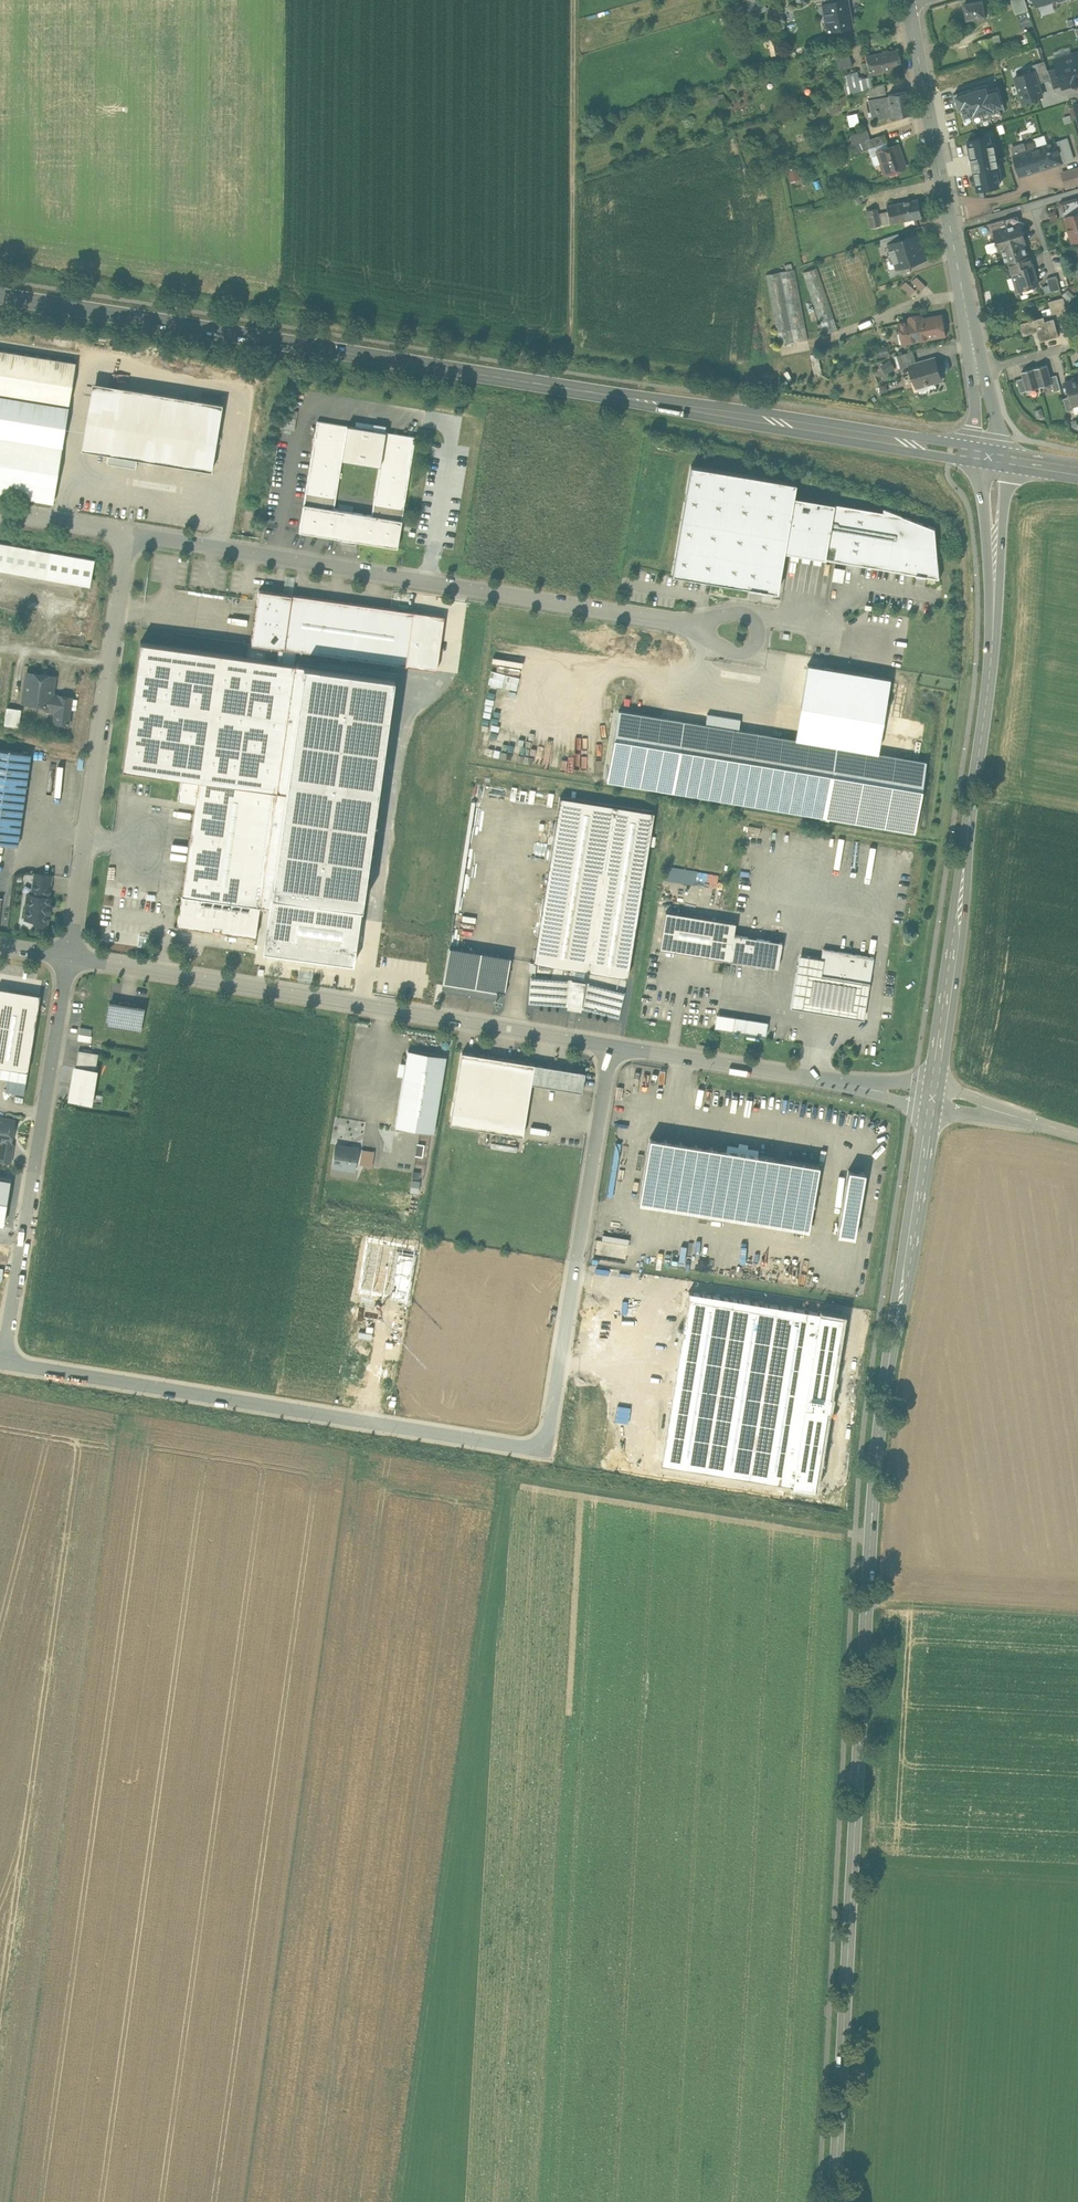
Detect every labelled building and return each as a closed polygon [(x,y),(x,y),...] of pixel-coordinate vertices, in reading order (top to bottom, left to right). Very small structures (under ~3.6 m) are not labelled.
[(751,15),(767,11),(764,0),(747,0),(751,15)] [(823,3),(828,30),(852,26),(847,0),(837,0),(823,3)] [(965,2),(968,19),(978,17),(978,20),(987,18),(986,12),(989,12),(988,4),(985,5),(984,0),(979,0),(965,2)] [(1016,13),(1029,9),(1026,0),(1012,0),(1016,13)] [(993,37),(983,39),(985,53),(995,51),(993,37)] [(833,49),(827,51),(829,57),(835,55),(833,49)] [(897,49),(878,53),(881,63),(882,71),(901,67),(897,49)] [(1057,67),(1062,86),(1063,88),(1074,84),(1075,85),(1077,84),(1077,52),(1054,59),(1057,67)] [(849,66),(847,53),(839,55),(842,67),(849,66)] [(878,53),(866,55),(868,66),(881,63),(878,53)] [(1033,64),(1035,70),(1039,83),(1051,79),(1048,69),(1045,60),(1033,64)] [(881,63),(868,66),(869,74),(882,71),(881,63)] [(1057,67),(1048,69),(1051,79),(1054,88),(1062,86),(1057,67)] [(1035,70),(1015,76),(1023,101),(1043,95),(1039,83),(1035,70)] [(857,71),(842,76),(847,95),(869,87),(872,86),(870,76),(861,78),(860,77),(858,77),(857,71)] [(872,86),(869,87),(870,96),(886,93),(883,83),(872,86)] [(988,83),(954,93),(959,110),(962,109),(965,118),(973,115),(975,122),(992,117),(991,114),(1001,111),(1000,108),(1005,106),(999,86),(990,89),(988,83)] [(905,91),(888,94),(889,95),(868,99),(872,120),(893,116),(909,113),(905,91)] [(728,92),(712,97),(714,104),(730,99),(728,92)] [(847,95),(827,101),(831,112),(851,106),(847,95)] [(848,116),(850,125),(859,123),(857,114),(848,116)] [(1070,115),(1063,117),(1065,123),(1072,121),(1070,115)] [(870,138),(867,129),(850,135),(853,144),(870,138)] [(887,141),(884,133),(870,138),(853,144),(855,152),(868,148),(887,141)] [(990,135),(968,139),(972,158),(971,158),(973,170),(974,170),(978,189),(1000,185),(997,170),(1000,170),(995,141),(991,142),(990,135)] [(1067,138),(1037,148),(1035,140),(1024,144),(1025,146),(1021,147),(1023,152),(1014,155),(1020,176),(1073,159),(1067,138)] [(897,144),(878,151),(877,151),(885,173),(904,166),(905,166),(897,144)] [(788,168),(789,179),(798,178),(797,167),(788,168)] [(1062,173),(1064,180),(1069,179),(1077,176),(1077,168),(1062,173)] [(1069,179),(1071,186),(1077,184),(1077,176),(1069,179)] [(1060,202),(1063,211),(1071,208),(1071,207),(1077,205),(1077,204),(1076,197),(1060,202)] [(918,199),(900,203),(886,206),(887,211),(889,222),(903,219),(903,220),(921,216),(918,199)] [(876,208),(866,210),(869,226),(879,224),(876,208)] [(1049,212),(1052,221),(1058,219),(1056,210),(1049,212)] [(887,211),(879,213),(881,224),(889,222),(887,211)] [(1065,216),(1073,242),(1077,241),(1077,213),(1073,214),(1065,216)] [(1018,215),(1004,219),(1007,227),(1021,223),(1018,215)] [(1007,227),(994,231),(997,241),(1001,240),(1007,262),(1009,262),(1009,261),(1028,256),(1022,236),(1025,236),(1021,223),(1007,227)] [(899,233),(884,236),(886,241),(900,237),(899,233)] [(920,234),(891,243),(898,270),(928,262),(920,234)] [(1028,256),(1009,261),(1009,262),(1017,288),(1038,282),(1037,282),(1032,265),(1033,264),(1030,255),(1028,256)] [(838,329),(817,267),(803,272),(824,334),(838,329)] [(786,270),(766,274),(779,344),(808,339),(795,268),(793,269),(786,270)] [(1057,275),(1048,278),(1052,291),(1061,289),(1057,275)] [(926,285),(918,276),(913,281),(921,290),(926,285)] [(916,290),(906,281),(902,286),(911,295),(916,290)] [(1064,297),(1049,301),(1053,313),(1055,318),(1069,314),(1064,297)] [(923,316),(920,313),(911,315),(908,318),(909,320),(899,322),(901,333),(908,332),(910,342),(946,335),(942,314),(924,317),(923,316)] [(1053,313),(1022,322),(1023,327),(1022,327),(1024,334),(1038,330),(1040,340),(1059,335),(1055,318),(1053,313)] [(888,345),(876,347),(877,357),(890,355),(888,345)] [(0,350),(0,395),(69,407),(76,362),(0,350)] [(913,350),(897,355),(901,368),(910,366),(910,365),(917,363),(913,350)] [(917,363),(910,365),(910,366),(916,387),(942,379),(936,358),(917,363)] [(887,374),(886,370),(894,368),(892,360),(876,363),(880,376),(887,374)] [(1047,364),(1035,367),(1040,387),(1052,383),(1053,383),(1051,376),(1047,364)] [(1035,367),(1022,371),(1024,377),(1027,390),(1040,387),(1035,367)] [(1057,374),(1051,376),(1053,383),(1052,383),(1054,391),(1061,389),(1057,374)] [(1024,377),(1017,379),(1021,392),(1027,390),(1024,377)] [(1066,382),(1070,396),(1073,405),(1077,404),(1077,378),(1066,382)] [(887,382),(877,385),(878,392),(889,389),(887,382)] [(223,404),(96,383),(85,449),(109,453),(109,455),(136,460),(137,458),(211,470),(223,404)] [(0,395),(0,436),(63,446),(69,407),(0,395)] [(1070,396),(1064,398),(1067,411),(1074,409),(1073,405),(1070,396)] [(297,417),(284,415),(282,428),(295,430),(297,417)] [(348,425),(317,420),(304,504),(334,509),(342,462),(348,425)] [(385,431),(348,425),(342,462),(379,468),(385,431)] [(379,468),(372,515),(402,520),(416,436),(385,431),(379,468)] [(54,501),(63,446),(0,436),(0,492),(54,501)] [(882,511),(793,496),(796,483),(691,465),(672,573),(749,586),(749,587),(765,590),(765,589),(777,591),(784,551),(791,552),(790,559),(798,560),(799,554),(803,554),(802,561),(809,562),(810,556),(814,556),(813,563),(821,564),(822,558),(917,574),(927,576),(940,578),(936,528),(883,508),(882,511)] [(334,509),(304,504),(299,531),(340,538),(340,540),(356,543),(356,540),(398,547),(402,520),(372,515),(334,509)] [(0,543),(0,572),(92,588),(97,562),(0,543)] [(831,578),(842,581),(845,568),(834,565),(831,578)] [(444,616),(259,590),(252,643),(436,669),(444,616)] [(294,663),(140,641),(123,767),(181,776),(199,778),(195,803),(182,894),(260,905),(294,663)] [(390,676),(302,664),(263,950),(352,962),(390,676)] [(890,678),(808,664),(795,739),(878,753),(890,678)] [(41,674),(28,672),(23,702),(45,705),(45,708),(56,709),(58,697),(54,696),(52,693),(55,676),(50,675),(48,673),(43,672),(41,674)] [(72,697),(58,695),(58,697),(56,709),(54,722),(68,724),(72,697)] [(21,709),(7,707),(5,723),(19,725),(21,709)] [(683,720),(618,709),(614,734),(607,779),(672,790),(683,720)] [(740,719),(707,713),(705,724),(739,730),(740,719)] [(705,724),(683,720),(672,790),(818,815),(914,830),(925,760),(878,753),(795,739),(739,730),(705,724)] [(0,748),(0,842),(18,845),(31,753),(0,748)] [(199,778),(181,776),(178,800),(195,803),(199,778)] [(556,805),(557,793),(547,793),(546,804),(556,805)] [(654,812),(560,796),(559,801),(535,947),(533,961),(627,976),(647,857),(654,812)] [(889,847),(888,851),(897,852),(896,860),(902,860),(903,849),(889,847)] [(663,876),(715,886),(718,873),(665,863),(663,876)] [(52,875),(35,872),(32,893),(28,893),(26,905),(27,905),(25,917),(35,919),(35,923),(47,925),(49,911),(50,911),(51,904),(50,904),(51,896),(49,896),(52,875)] [(260,905),(182,894),(178,924),(212,929),(213,925),(215,925),(215,930),(220,930),(220,926),(222,926),(222,931),(256,935),(260,905)] [(725,920),(666,911),(659,948),(703,955),(729,959),(733,934),(735,922),(725,920)] [(733,934),(729,959),(777,967),(782,941),(733,934)] [(511,956),(449,946),(443,984),(505,994),(511,956)] [(877,957),(825,949),(823,958),(827,959),(824,973),(831,974),(831,978),(857,982),(857,980),(873,982),(877,957)] [(827,959),(823,958),(802,955),(793,1009),(866,1021),(873,982),(857,980),(857,982),(831,978),(831,974),(824,973),(827,959)] [(590,981),(591,977),(608,980),(609,974),(582,969),(581,979),(590,981)] [(585,981),(572,979),(531,976),(529,998),(568,1001),(568,1003),(581,1005),(581,1003),(619,1012),(625,991),(585,981)] [(0,989),(0,1077),(27,1082),(40,994),(0,989)] [(122,1004),(109,1002),(106,1023),(140,1028),(144,1008),(131,1006),(132,1003),(123,1001),(122,1004)] [(767,1022),(736,1017),(733,1029),(765,1034),(767,1022)] [(92,1029),(80,1027),(79,1033),(91,1035),(92,1029)] [(446,1055),(408,1049),(396,1126),(433,1132),(434,1132),(446,1055)] [(98,1053),(79,1050),(76,1067),(96,1070),(98,1053)] [(533,1063),(463,1052),(451,1124),(521,1136),(530,1083),(533,1063)] [(582,1091),(585,1072),(533,1063),(530,1083),(582,1091)] [(96,1070),(76,1067),(71,1099),(90,1102),(96,1070)] [(0,1116),(0,1143),(11,1144),(15,1119),(0,1116)] [(729,1150),(653,1137),(642,1203),(811,1232),(822,1165),(760,1155),(761,1150),(750,1149),(751,1145),(746,1144),(741,1143),(740,1147),(729,1145),(729,1150)] [(422,1154),(423,1142),(416,1141),(415,1153),(422,1154)] [(357,1147),(336,1143),(332,1165),(354,1169),(357,1147)] [(375,1150),(362,1148),(359,1163),(372,1165),(375,1150)] [(413,1169),(411,1176),(419,1178),(421,1170),(413,1169)] [(869,1173),(852,1171),(841,1237),(858,1240),(869,1173)] [(0,1177),(0,1224),(4,1225),(11,1179),(0,1177)] [(411,1177),(409,1189),(417,1191),(419,1179),(411,1177)] [(601,1238),(595,1237),(593,1255),(624,1258),(627,1236),(601,1233),(601,1238)] [(406,1300),(415,1246),(385,1241),(385,1240),(367,1236),(358,1293),(376,1296),(376,1295),(406,1300)] [(690,1291),(661,1461),(814,1487),(844,1317),(690,1291)]
